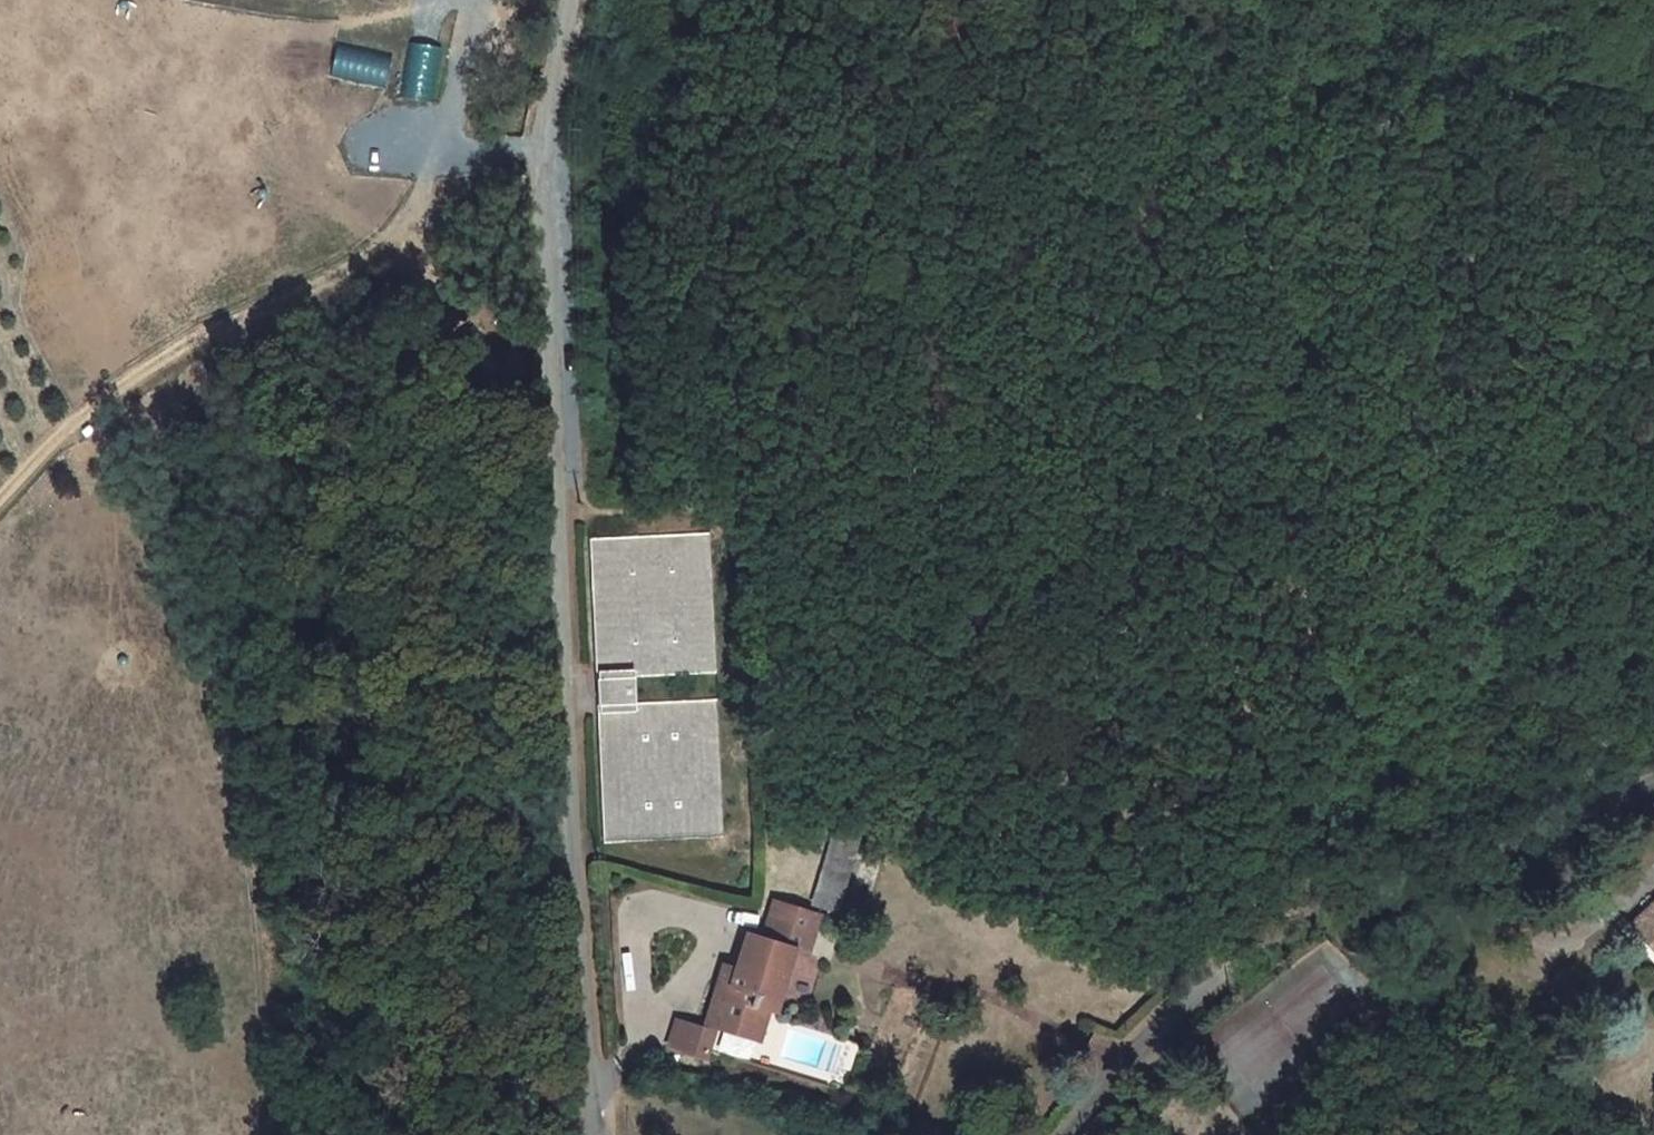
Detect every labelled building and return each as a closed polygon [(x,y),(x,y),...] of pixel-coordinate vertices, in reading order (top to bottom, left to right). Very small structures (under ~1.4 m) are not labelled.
[(408,41),(401,94),(428,97),(435,45),(408,41)] [(336,46),(332,78),(387,85),(391,53),(336,46)] [(605,850),(727,846),(718,708),(637,709),(636,684),(714,678),(706,539),(587,548),(605,850)] [(817,921),(837,928),(865,850),(845,843),(817,921)] [(806,888),(803,851),(781,853),(784,890),(806,888)] [(1597,983),(1605,975),(1626,994),(1653,964),(1653,896),(1585,972),(1597,983)] [(820,937),(777,920),(764,958),(748,952),(736,983),(723,978),(701,1036),(722,1043),(724,1039),(754,1051),(761,1031),(770,1035),(794,971),(805,976),(820,937)] [(659,1062),(694,1075),(703,1048),(668,1035),(659,1062)]
